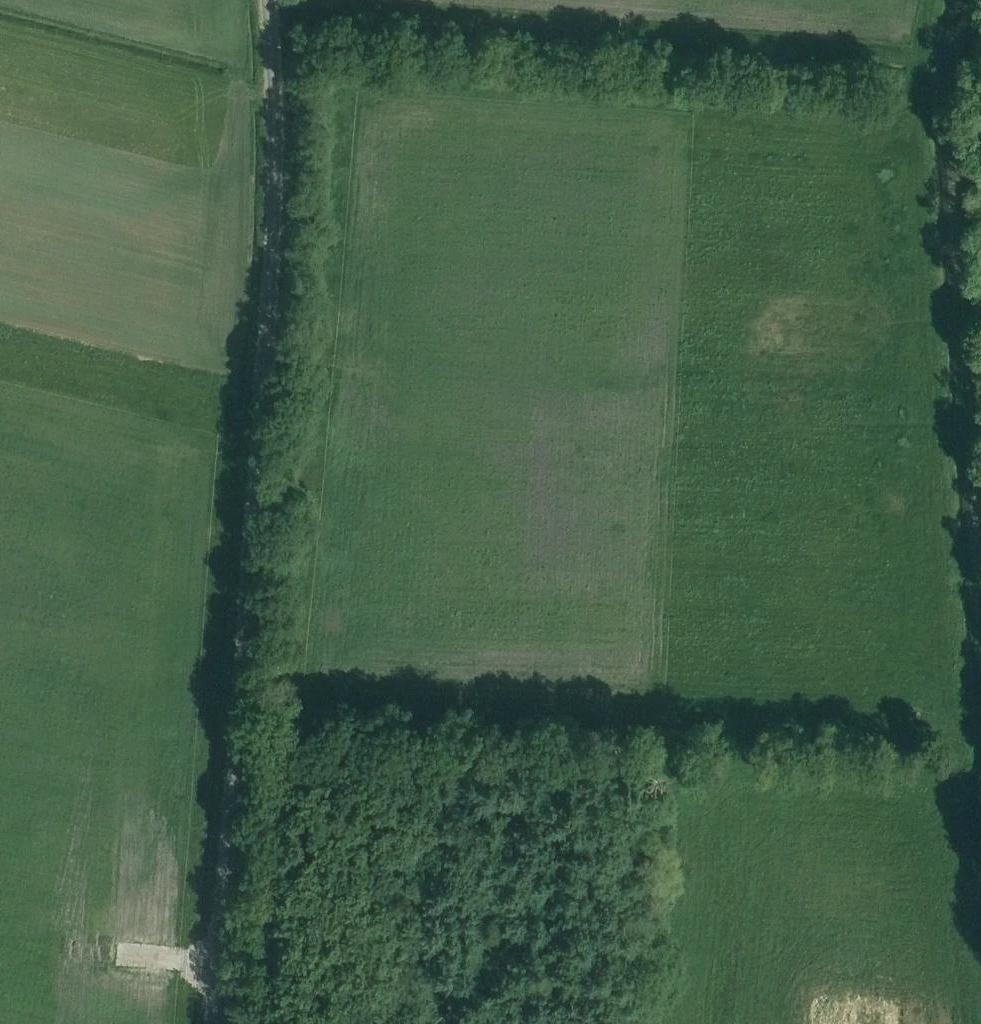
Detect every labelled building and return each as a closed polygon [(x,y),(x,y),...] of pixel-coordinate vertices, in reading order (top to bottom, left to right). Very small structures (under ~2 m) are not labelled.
[(157,944),(156,953),(179,956),(180,947),(157,944)]
